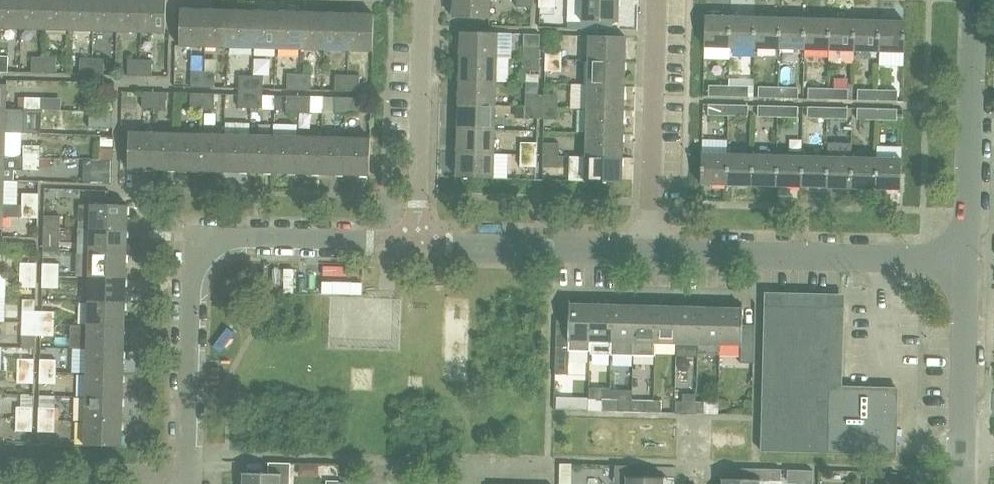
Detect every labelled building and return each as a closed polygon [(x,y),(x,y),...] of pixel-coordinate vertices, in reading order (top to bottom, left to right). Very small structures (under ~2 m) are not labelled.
[(21,28),(22,0),(0,0),(0,27),(21,28)] [(21,28),(45,29),(46,0),(22,0),(21,28)] [(45,29),(69,29),(70,0),(46,0),(45,29)] [(69,29),(93,30),(94,0),(70,0),(69,29)] [(93,30),(118,31),(119,0),(94,0),(93,30)] [(142,32),(143,0),(119,0),(118,31),(142,32)] [(142,32),(166,32),(167,0),(143,0),(142,32)] [(491,0),(454,0),(454,18),(491,18),(491,0)] [(556,0),(540,0),(539,7),(556,8),(556,0)] [(618,0),(570,0),(569,21),(568,21),(567,29),(590,29),(590,21),(618,22),(618,0)] [(180,45),(206,46),(207,9),(182,8),(180,45)] [(231,10),(207,9),(206,46),(230,46),(231,10)] [(230,46),(253,47),(254,10),(231,10),(230,46)] [(278,11),(254,10),(253,47),(277,48),(278,11)] [(301,49),(302,12),(278,11),(277,48),(301,49)] [(327,12),(302,12),(301,49),(326,49),(327,12)] [(327,12),(326,49),(350,50),(351,13),(327,12)] [(374,14),(351,13),(350,50),(373,51),(374,14)] [(705,46),(729,47),(730,16),(705,16),(705,46)] [(755,17),(730,16),(729,47),(754,48),(755,17)] [(754,48),(779,48),(780,17),(755,17),(754,48)] [(805,18),(780,17),(779,48),(804,49),(805,18)] [(805,18),(804,49),(829,49),(830,19),(805,18)] [(855,19),(830,19),(829,49),(854,50),(855,19)] [(880,20),(855,19),(854,50),(879,51),(880,20)] [(879,51),(904,51),(905,21),(880,20),(879,51)] [(461,57),(498,58),(498,33),(461,32),(461,57)] [(588,60),(625,61),(626,36),(589,35),(588,60)] [(547,59),(563,59),(563,46),(547,46),(547,59)] [(538,59),(538,47),(523,47),(523,58),(538,59)] [(8,72),(8,56),(0,55),(0,72),(8,72)] [(44,73),(44,57),(32,56),(32,72),(44,73)] [(56,57),(44,57),(44,73),(56,73),(56,57)] [(80,57),(80,74),(92,74),(92,58),(80,57)] [(497,82),(498,58),(461,57),(460,81),(497,82)] [(105,58),(92,58),(92,74),(104,74),(105,58)] [(523,70),(538,70),(538,59),(523,58),(523,70)] [(128,75),(140,75),(141,59),(129,59),(128,75)] [(140,75),(152,76),(153,59),(141,59),(140,75)] [(563,71),(563,59),(547,59),(546,71),(563,71)] [(625,85),(625,61),(588,60),(588,84),(625,85)] [(192,71),(192,87),(205,87),(205,72),(192,71)] [(205,72),(205,87),(216,88),(216,72),(205,72)] [(288,89),(300,89),(301,73),(289,73),(288,89)] [(313,73),(301,73),(300,89),(312,90),(313,73)] [(347,91),(348,74),(336,74),(335,90),(347,91)] [(348,74),(347,91),(359,91),(360,75),(348,74)] [(240,76),(240,88),(252,89),(252,76),(248,76),(240,76)] [(252,76),(252,89),(264,89),(264,77),(259,77),(252,76)] [(497,82),(460,81),(459,105),(496,106),(497,82)] [(587,108),(624,109),(625,85),(588,84),(587,108)] [(729,85),(710,84),(709,95),(729,96),(729,85)] [(729,96),(749,96),(749,85),(729,85),(729,96)] [(759,97),(779,97),(779,87),(759,86),(759,97)] [(799,87),(779,87),(779,97),(799,98),(799,87)] [(829,88),(809,87),(808,98),(829,99),(829,88)] [(239,94),(239,108),(251,108),(252,89),(240,88),(239,94)] [(849,89),(829,88),(829,99),(849,99),(849,89)] [(252,89),(251,108),(263,109),(264,94),(264,89),(252,89)] [(857,99),(877,100),(877,89),(857,89),(857,99)] [(897,100),(897,89),(877,89),(877,100),(897,100)] [(144,92),(143,108),(155,108),(156,92),(144,92)] [(156,92),(155,108),(168,109),(168,92),(156,92)] [(192,93),(192,109),(204,110),(204,93),(192,93)] [(204,93),(204,110),(216,110),(216,101),(216,94),(204,93)] [(524,106),(542,107),(542,94),(524,93),(524,106)] [(542,94),(542,107),(559,107),(560,94),(542,94)] [(300,95),(288,95),(287,111),(299,112),(300,95)] [(312,96),(300,95),(299,112),(311,112),(312,96)] [(347,113),(347,97),(335,96),(334,113),(347,113)] [(40,110),(41,97),(24,97),(24,109),(40,110)] [(359,97),(347,97),(347,113),(359,113),(359,97)] [(709,114),(729,115),(729,104),(709,103),(709,114)] [(729,104),(729,115),(748,115),(749,104),(729,104)] [(496,130),(496,106),(459,105),(459,129),(496,130)] [(758,116),(778,117),(779,105),(758,105),(758,116)] [(799,106),(779,105),(778,117),(798,118),(799,106)] [(523,120),(541,120),(542,107),(524,106),(523,120)] [(828,118),(828,107),(808,106),(808,118),(828,118)] [(541,120),(545,120),(559,121),(559,107),(542,107),(541,120)] [(828,107),(828,118),(848,119),(849,107),(828,107)] [(857,107),(857,118),(877,119),(877,108),(857,107)] [(587,108),(586,132),(624,133),(624,109),(587,108)] [(877,108),(877,119),(896,119),(897,108),(877,108)] [(6,122),(40,123),(40,120),(44,120),(44,124),(52,127),(60,123),(60,110),(40,110),(24,109),(7,109),(0,109),(0,133),(6,133),(6,122)] [(90,111),(89,127),(112,128),(113,112),(90,111)] [(225,171),(249,171),(250,135),(238,135),(238,123),(226,123),(226,135),(225,171)] [(495,154),(496,130),(459,129),(458,153),(495,154)] [(129,168),(154,169),(155,133),(130,132),(129,168)] [(586,132),(586,156),(623,157),(624,133),(586,132)] [(179,134),(155,133),(154,169),(178,170),(179,134)] [(178,170),(202,170),(203,134),(179,134),(178,170)] [(202,170),(225,171),(226,135),(203,134),(202,170)] [(274,172),(274,135),(250,135),(249,171),(274,172)] [(274,172),(298,173),(299,136),(274,135),(274,172)] [(298,173),(322,173),(323,137),(299,136),(298,173)] [(322,173),(346,174),(347,138),(323,137),(322,173)] [(347,138),(346,174),(370,174),(371,139),(347,138)] [(535,154),(536,143),(520,143),(519,154),(535,154)] [(560,143),(544,143),(544,155),(560,155),(560,143)] [(23,145),(23,157),(39,158),(39,145),(23,145)] [(726,184),(727,153),(702,152),(702,183),(726,184)] [(457,177),(494,178),(495,154),(458,153),(457,177)] [(726,184),(751,184),(752,154),(727,153),(726,184)] [(519,167),(535,167),(535,154),(519,154),(519,167)] [(777,154),(752,154),(751,184),(776,185),(777,154)] [(776,185),(801,186),(802,155),(777,154),(776,185)] [(560,167),(560,155),(544,155),(544,167),(560,167)] [(801,186),(826,186),(827,156),(802,155),(801,186)] [(585,180),(622,181),(623,157),(586,156),(585,180)] [(851,187),(852,157),(827,156),(826,186),(851,187)] [(5,157),(0,157),(0,181),(5,181),(5,170),(39,171),(39,158),(23,157),(5,157)] [(851,187),(875,188),(876,157),(852,157),(851,187)] [(876,157),(875,188),(900,189),(901,158),(876,157)] [(111,162),(99,162),(99,181),(110,181),(111,162)] [(22,193),(22,205),(38,206),(38,193),(22,193)] [(91,228),(128,229),(129,205),(108,204),(91,204),(79,203),(79,228),(91,228)] [(38,219),(38,206),(22,205),(21,219),(38,219)] [(46,215),(45,227),(62,227),(62,215),(46,215)] [(62,227),(45,227),(45,240),(61,241),(62,227)] [(127,253),(128,229),(91,228),(90,252),(127,253)] [(90,252),(90,276),(127,277),(127,253),(90,252)] [(20,274),(36,275),(36,263),(20,262),(20,274)] [(45,263),(44,275),(61,276),(61,264),(45,263)] [(20,288),(36,288),(36,275),(20,274),(20,288)] [(61,276),(44,275),(44,289),(60,289),(61,276)] [(126,301),(127,277),(90,276),(89,300),(126,301)] [(126,301),(89,300),(88,324),(126,325),(126,301)] [(569,304),(569,308),(569,325),(557,325),(556,374),(569,374),(570,350),(590,351),(592,304),(569,304)] [(592,304),(590,351),(590,353),(612,353),(612,341),(613,305),(592,304)] [(635,305),(613,305),(612,341),(612,353),(634,354),(635,305)] [(656,306),(650,306),(635,305),(634,354),(655,354),(655,342),(656,310),(656,306)] [(765,305),(762,414),(761,450),(827,451),(834,451),(872,452),(895,453),(897,387),(864,386),(843,386),(844,343),(845,307),(830,306),(765,305)] [(656,306),(656,310),(655,342),(677,343),(678,306),(656,306)] [(699,307),(692,307),(678,306),(677,343),(699,343),(699,311),(699,307)] [(699,307),(699,311),(699,343),(699,353),(719,354),(719,344),(720,344),(721,308),(699,307)] [(741,362),(754,362),(755,330),(743,330),(743,308),(721,308),(720,344),(741,345),(741,362)] [(24,311),(24,323),(39,323),(39,311),(35,311),(24,311)] [(57,312),(39,311),(39,323),(56,323),(57,312)] [(39,323),(24,323),(24,336),(36,336),(39,336),(39,323)] [(56,323),(39,323),(39,336),(56,337),(56,323)] [(125,349),(126,325),(88,324),(88,348),(125,349)] [(87,372),(124,373),(125,349),(88,348),(87,372)] [(19,358),(19,371),(35,371),(35,359),(19,358)] [(41,359),(41,371),(57,372),(58,359),(41,359)] [(35,371),(19,371),(18,383),(35,383),(35,371)] [(57,384),(57,372),(41,371),(41,383),(57,384)] [(124,397),(124,373),(87,372),(87,396),(124,397)] [(41,395),(40,419),(56,419),(57,396),(41,395)] [(124,397),(87,396),(86,420),(123,421),(124,397)] [(557,397),(557,409),(569,409),(569,398),(557,397)] [(589,399),(588,410),(611,411),(611,399),(603,399),(589,399)] [(611,399),(611,411),(632,411),(632,399),(611,399)] [(654,412),(654,400),(632,399),(632,411),(654,412)] [(654,412),(662,412),(662,400),(654,400),(654,412)] [(689,400),(689,412),(697,413),(697,401),(689,400)] [(697,401),(697,413),(705,413),(705,401),(697,401)] [(34,406),(18,406),(18,418),(34,418),(34,406)] [(17,430),(34,431),(34,418),(18,418),(17,430)] [(40,431),(56,431),(56,419),(40,419),(40,431)] [(123,446),(123,421),(86,420),(86,445),(123,446)] [(291,463),(269,463),(269,474),(245,473),(244,483),(291,483),(291,463)] [(664,477),(633,476),(633,466),(620,465),(619,483),(663,483),(664,477)] [(723,483),(769,483),(769,479),(782,479),(782,468),(729,468),(729,469),(731,469),(731,478),(724,478),(723,483)]
